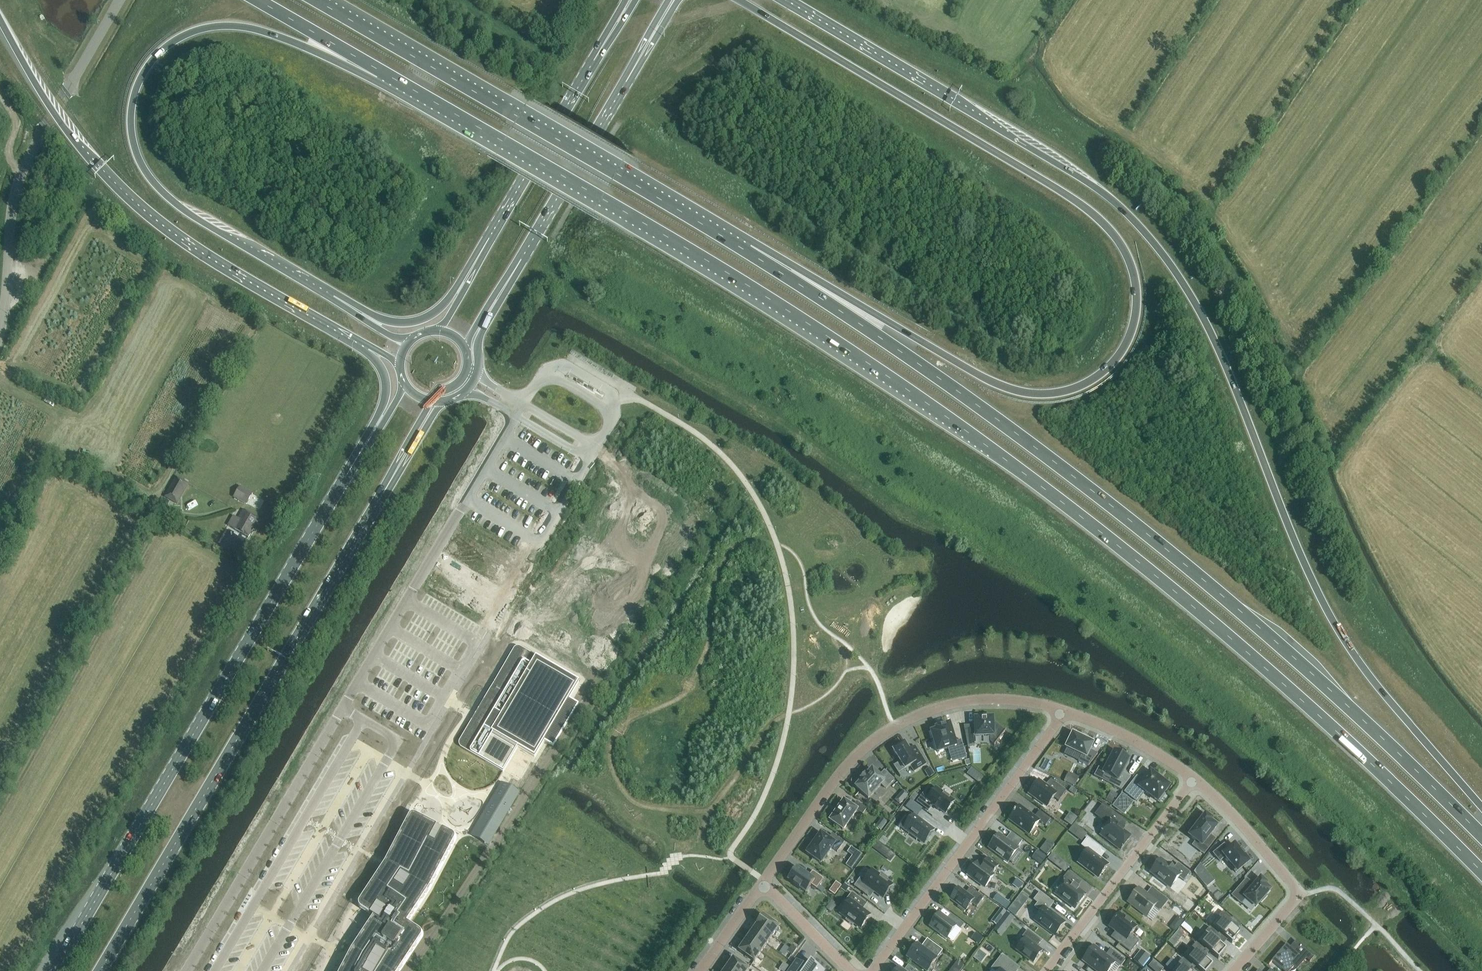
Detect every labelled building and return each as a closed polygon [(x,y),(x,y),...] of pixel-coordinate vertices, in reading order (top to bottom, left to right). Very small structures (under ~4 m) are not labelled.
[(177,504),(188,484),(176,477),(165,497),(177,504)] [(246,504),(252,494),(240,486),(234,497),(246,504)] [(255,530),(261,520),(243,509),(237,518),(233,516),(228,525),(235,529),(249,537),(253,529),(255,530)] [(459,744),(459,745),(459,746),(460,746),(460,747),(461,748),(503,772),(518,748),(534,758),(544,741),(553,747),(578,704),(569,699),(579,682),(520,648),(519,647),(518,647),(517,647),(516,648),(515,648),(514,649),(514,650),(478,711),(482,713),(476,723),(472,720),(460,742),(459,742),(459,743),(459,744)] [(984,719),(975,719),(976,736),(993,736),(998,739),(993,745),(994,746),(1006,730),(1006,729),(1005,730),(992,721),(992,719),(990,719),(986,716),(984,719)] [(936,730),(931,732),(937,752),(948,749),(950,755),(957,752),(960,760),(967,758),(961,740),(955,742),(949,724),(936,728),(936,730)] [(1072,734),(1066,748),(1081,755),(1078,761),(1088,766),(1097,754),(1090,750),(1092,744),(1072,734)] [(905,743),(893,750),(900,762),(893,766),(898,774),(910,766),(914,771),(926,764),(919,752),(913,756),(905,743)] [(1114,752),(1103,773),(1117,781),(1114,786),(1121,790),(1131,777),(1122,772),(1129,760),(1114,752)] [(930,766),(925,770),(929,776),(934,773),(930,766)] [(862,780),(855,787),(868,799),(881,784),(886,789),(894,780),(884,771),(880,776),(872,769),(865,776),(864,775),(861,779),(862,780)] [(1137,777),(1125,792),(1137,802),(1145,792),(1158,802),(1159,800),(1160,801),(1165,795),(1163,794),(1169,787),(1150,772),(1143,782),(1137,777)] [(1079,778),(1074,775),(1069,784),(1074,786),(1079,778)] [(1039,780),(1029,793),(1047,807),(1054,798),(1058,801),(1066,791),(1050,780),(1045,785),(1039,780)] [(503,784),(480,825),(495,834),(519,793),(503,784)] [(1072,787),(1068,791),(1074,795),(1077,791),(1072,787)] [(903,789),(895,798),(900,803),(908,793),(903,789)] [(924,794),(918,802),(929,811),(932,806),(938,810),(939,809),(946,814),(955,802),(936,789),(929,798),(924,794)] [(1123,793),(1113,805),(1124,813),(1133,800),(1123,793)] [(844,801),(830,821),(843,830),(857,810),(863,814),(867,809),(856,802),(853,807),(844,801)] [(910,801),(906,807),(917,815),(922,809),(910,801)] [(1102,805),(1095,815),(1104,823),(1105,822),(1108,824),(1107,825),(1100,835),(1107,840),(1106,841),(1113,845),(1113,844),(1120,850),(1130,838),(1122,832),(1124,830),(1122,829),(1119,826),(1124,821),(1110,809),(1102,805)] [(1013,814),(1009,820),(1029,835),(1039,821),(1045,826),(1050,819),(1039,811),(1034,817),(1019,806),(1014,813),(1013,814)] [(400,834),(393,848),(403,853),(405,850),(409,852),(407,855),(410,857),(410,858),(419,863),(420,862),(424,864),(426,861),(429,863),(428,866),(439,872),(446,858),(446,857),(449,852),(454,842),(455,841),(455,840),(455,839),(455,838),(455,837),(454,836),(454,835),(453,835),(452,834),(448,832),(447,832),(442,830),(442,831),(436,828),(437,827),(434,825),(416,816),(415,815),(414,815),(413,815),(412,815),(411,815),(410,816),(409,817),(408,818),(403,828),(404,828),(401,834),(400,834)] [(1194,830),(1189,836),(1196,841),(1201,845),(1198,850),(1204,854),(1213,843),(1208,839),(1211,835),(1212,833),(1211,833),(1217,826),(1210,821),(1212,820),(1205,815),(1199,823),(1197,821),(1192,828),(1194,830)] [(913,816),(904,828),(924,843),(933,831),(913,816)] [(881,817),(875,825),(881,829),(887,821),(881,817)] [(1073,824),(1068,832),(1075,837),(1080,829),(1073,824)] [(998,834),(988,848),(1008,863),(1018,849),(1017,848),(1022,841),(1011,832),(1006,840),(998,834)] [(821,834),(807,853),(821,863),(831,848),(837,852),(844,842),(832,834),(828,839),(821,834)] [(1087,850),(1078,862),(1099,878),(1108,865),(1096,855),(1101,848),(1087,838),(1081,846),(1087,850)] [(1048,839),(1040,850),(1047,855),(1055,845),(1048,839)] [(876,841),(871,848),(877,852),(882,845),(876,841)] [(1224,845),(1213,853),(1220,861),(1225,857),(1231,864),(1230,865),(1236,873),(1249,862),(1243,856),(1245,855),(1241,850),(1240,851),(1234,845),(1228,850),(1224,845)] [(372,919),(359,939),(373,947),(375,944),(404,964),(405,961),(406,962),(421,939),(421,938),(422,938),(422,937),(422,936),(422,935),(422,934),(421,933),(420,932),(420,931),(411,925),(410,926),(407,923),(412,915),(413,915),(426,895),(426,894),(429,890),(431,886),(439,872),(428,866),(429,863),(426,861),(424,864),(420,862),(419,863),(410,858),(410,857),(407,855),(409,852),(405,850),(403,853),(393,848),(386,861),(386,862),(385,864),(383,867),(365,893),(366,893),(364,896),(368,899),(361,909),(373,918),(372,919)] [(858,848),(851,858),(857,862),(864,852),(858,848)] [(1038,850),(1032,858),(1041,865),(1047,857),(1038,850)] [(977,863),(968,875),(985,888),(994,876),(992,874),(998,866),(988,859),(984,864),(985,865),(983,868),(977,863)] [(1060,860),(1056,865),(1064,872),(1068,867),(1060,860)] [(1153,869),(1151,872),(1171,887),(1179,877),(1184,881),(1190,873),(1178,864),(1174,868),(1168,864),(1167,865),(1160,860),(1158,863),(1158,862),(1153,869)] [(1214,881),(1200,864),(1194,872),(1206,888),(1214,881)] [(792,875),(788,880),(794,884),(793,885),(799,889),(800,889),(806,893),(811,885),(817,889),(824,879),(812,871),(808,877),(797,868),(792,875)] [(861,877),(854,886),(867,896),(872,889),(883,898),(893,886),(886,881),(888,878),(880,873),(879,875),(872,870),(865,880),(861,877)] [(1065,880),(1055,893),(1075,908),(1085,895),(1071,884),(1076,877),(1068,871),(1063,878),(1065,880)] [(1017,879),(1012,887),(1019,892),(1024,884),(1017,879)] [(1246,879),(1232,896),(1241,904),(1246,898),(1256,907),(1261,901),(1262,901),(1267,895),(1266,895),(1270,890),(1265,886),(1266,884),(1260,879),(1253,887),(1251,885),(1252,884),(1246,879)] [(838,891),(842,886),(836,882),(832,886),(838,891)] [(1030,882),(1025,890),(1030,894),(1036,886),(1030,882)] [(845,883),(841,889),(846,892),(849,887),(845,883)] [(958,888),(950,899),(958,906),(957,907),(964,912),(970,904),(972,904),(977,907),(984,898),(974,890),(970,896),(958,888)] [(1139,888),(1128,902),(1147,917),(1154,907),(1159,911),(1168,900),(1155,891),(1150,897),(1139,888)] [(1039,892),(1033,900),(1034,901),(1035,899),(1038,902),(1034,907),(1034,908),(1035,907),(1041,911),(1034,921),(1035,921),(1035,920),(1040,924),(1040,925),(1048,932),(1049,931),(1054,935),(1054,936),(1065,922),(1064,921),(1064,922),(1056,916),(1056,917),(1051,913),(1052,912),(1047,908),(1051,902),(1053,903),(1054,903),(1039,892)] [(849,901),(840,913),(847,918),(846,920),(853,925),(854,923),(861,928),(870,916),(859,907),(863,902),(852,893),(847,900),(849,901)] [(997,893),(993,899),(1005,909),(1010,903),(997,893)] [(1020,894),(1007,911),(1015,917),(1028,900),(1020,894)] [(1001,908),(991,921),(996,925),(1006,912),(1001,908)] [(1223,911),(1211,925),(1232,943),(1236,938),(1240,934),(1228,924),(1232,919),(1223,911)] [(939,913),(930,926),(940,934),(939,935),(946,940),(956,926),(960,930),(964,924),(954,917),(951,922),(939,913)] [(1013,917),(1008,913),(1000,923),(1005,927),(1013,917)] [(1119,914),(1109,926),(1124,937),(1119,943),(1131,953),(1139,941),(1131,935),(1136,928),(1125,919),(1126,918),(1122,916),(1119,914)] [(763,915),(756,925),(772,936),(779,927),(763,915)] [(1179,915),(1170,926),(1175,930),(1184,919),(1179,915)] [(756,925),(751,933),(767,944),(772,936),(756,925)] [(1207,939),(1202,945),(1218,959),(1223,954),(1226,950),(1215,940),(1219,935),(1209,927),(1202,936),(1207,939)] [(1025,939),(1016,950),(1033,963),(1042,952),(1037,948),(1041,941),(1027,930),(1022,937),(1025,939)] [(976,932),(972,938),(980,944),(984,938),(976,932)] [(751,933),(745,941),(761,952),(767,944),(751,933)] [(1173,947),(1178,941),(1173,936),(1168,943),(1173,947)] [(403,967),(402,966),(404,964),(375,944),(373,947),(359,939),(355,945),(355,946),(357,947),(354,952),(347,965),(345,964),(343,967),(340,970),(400,970),(403,967)] [(907,957),(926,970),(927,970),(943,951),(927,939),(927,940),(929,941),(923,948),(917,943),(914,948),(913,948),(910,952),(910,953),(907,957)] [(745,941),(738,950),(754,962),(761,952),(745,941)] [(1271,961),(1272,962),(1281,970),(1283,970),(1290,970),(1292,969),(1293,967),(1297,970),(1306,959),(1310,962),(1315,957),(1296,941),(1290,947),(1286,944),(1271,961)] [(1186,958),(1200,970),(1208,970),(1212,965),(1201,955),(1205,950),(1196,942),(1192,948),(1194,949),(1186,958)] [(1083,961),(1096,970),(1109,970),(1115,963),(1120,967),(1125,961),(1110,949),(1106,955),(1094,946),(1083,961)] [(1141,949),(1133,958),(1142,965),(1149,956),(1141,949)] [(1018,969),(1019,969),(1001,955),(1001,956),(1004,958),(1000,962),(998,961),(993,968),(996,970),(1016,970),(1018,969)] [(726,968),(731,970),(748,970),(749,969),(733,958),(726,968)] [(1153,968),(1158,962),(1154,958),(1149,965),(1153,968)] [(1171,970),(1187,970),(1191,966),(1182,958),(1171,970)] [(788,970),(823,970),(810,962),(807,967),(796,959),(788,970)] [(948,970),(959,970),(965,964),(957,959),(948,970)]
